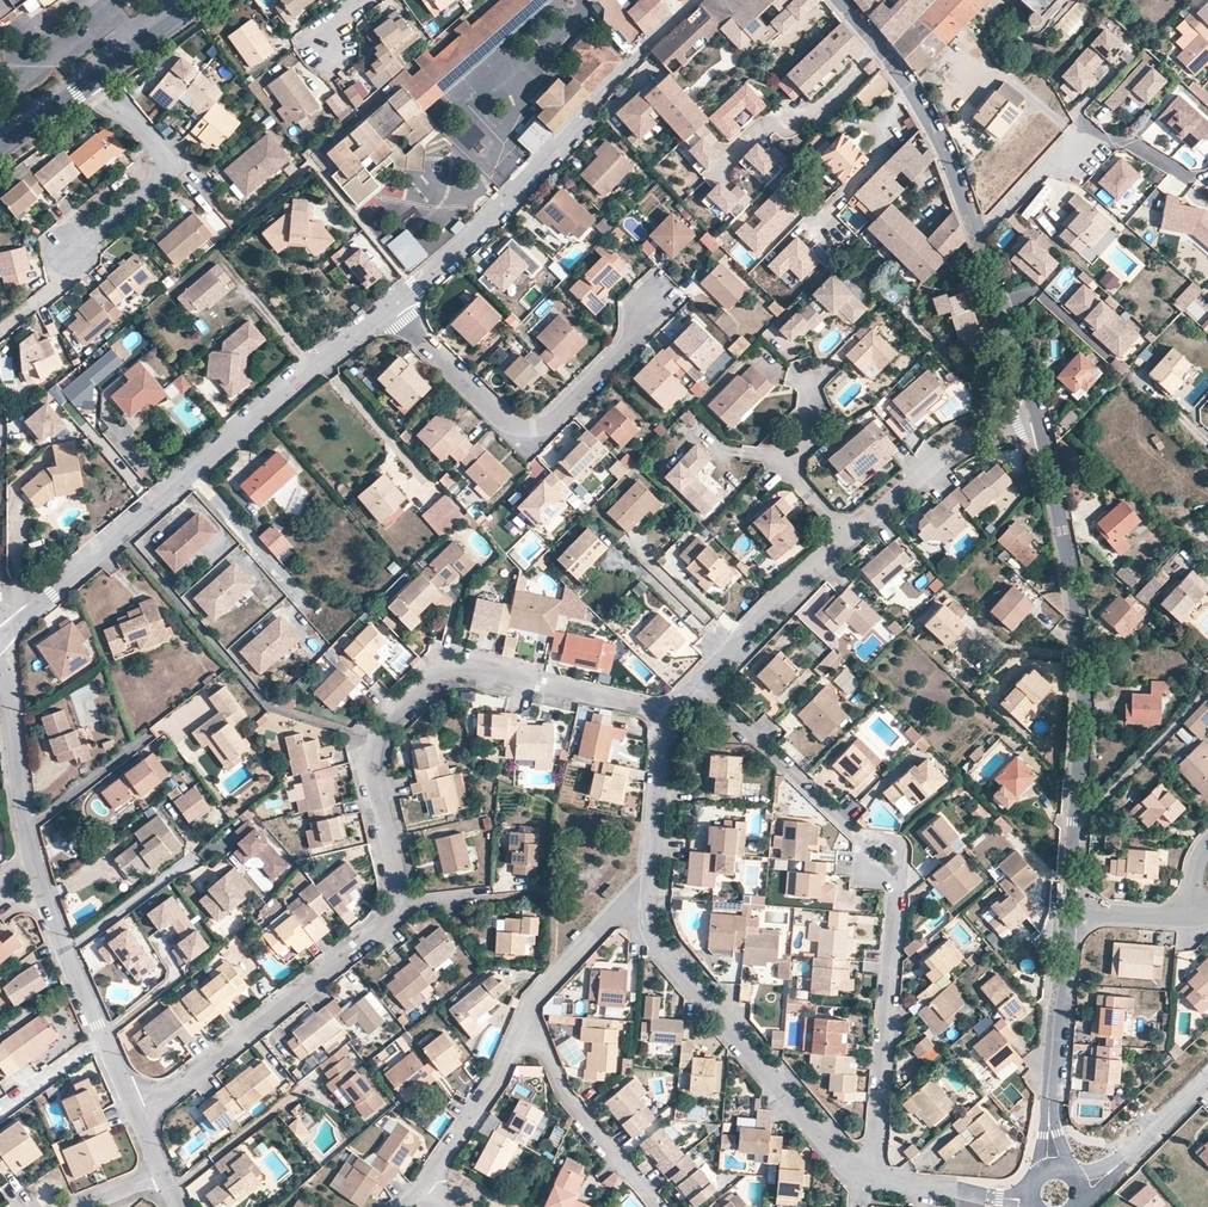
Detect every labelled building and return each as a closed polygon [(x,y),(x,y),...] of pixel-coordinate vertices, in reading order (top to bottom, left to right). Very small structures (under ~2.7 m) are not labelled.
[(28,0),(0,0),(0,20),(28,0)] [(46,8),(58,0),(40,0),(46,8)] [(306,0),(280,0),(281,2),(274,7),(287,24),(302,12),(301,10),(309,4),(306,0)] [(471,27),(466,21),(454,31),(458,37),(434,59),(426,51),(414,61),(422,70),(412,78),(405,70),(389,84),(396,92),(326,153),(339,170),(331,177),(356,206),(379,187),(372,178),(367,173),(364,168),(360,163),(367,156),(372,161),(376,165),(387,155),(392,151),(383,140),(405,121),(413,129),(403,137),(412,147),(418,142),(436,126),(423,112),(509,38),(551,0),(502,0),(471,27)] [(433,16),(454,0),(421,0),(433,16)] [(643,33),(627,13),(617,1),(616,0),(587,0),(587,1),(598,2),(604,9),(602,19),(610,27),(612,29),(619,30),(630,44),(630,43),(643,33)] [(656,22),(665,14),(669,10),(660,0),(641,0),(638,2),(656,22)] [(651,52),(670,72),(672,74),(721,29),(743,52),(757,39),(763,45),(765,43),(768,45),(817,0),(706,0),(679,25),(651,51),(651,52)] [(889,44),(909,24),(916,17),(932,0),(854,0),(889,44)] [(944,45),(961,28),(970,18),(987,0),(932,0),(916,17),(944,45)] [(1056,0),(1020,0),(1033,12),(1030,13),(1028,14),(1027,18),(1027,20),(1028,23),(1030,25),(1032,26),(1035,26),(1037,25),(1039,23),(1041,20),(1041,16),(1056,0)] [(1196,13),(1207,25),(1207,1),(1196,13)] [(638,2),(627,13),(643,33),(644,34),(656,22),(638,2)] [(1109,12),(1122,25),(1127,20),(1114,7),(1109,12)] [(381,42),(402,68),(406,64),(398,54),(420,37),(414,29),(411,32),(395,10),(380,22),(381,24),(372,31),(381,42)] [(1193,10),(1185,19),(1200,34),(1184,49),(1177,56),(1194,74),(1206,63),(1207,61),(1207,42),(1206,40),(1207,37),(1207,25),(1196,13),(1193,10)] [(889,44),(914,75),(915,74),(920,70),(944,45),(916,17),(909,24),(889,44)] [(274,50),(251,19),(227,37),(250,67),(274,50)] [(1184,49),(1200,34),(1185,19),(1175,29),(1181,35),(1176,41),(1184,49)] [(881,70),(841,22),(786,75),(809,99),(849,60),(862,74),(869,82),(876,74),(881,70)] [(612,29),(610,27),(606,31),(625,51),(632,45),(630,43),(630,44),(619,30),(612,29)] [(572,79),(590,94),(621,61),(589,30),(570,49),(582,61),(568,75),(572,79)] [(1123,47),(1105,30),(1062,77),(1080,94),(1087,86),(1095,78),(1090,74),(1105,58),(1109,62),(1117,54),(1123,47)] [(384,69),(391,78),(395,73),(402,68),(381,42),(374,47),(376,52),(373,54),(377,59),(370,64),(372,67),(365,73),(370,80),(384,69)] [(1128,65),(1134,57),(1125,50),(1119,59),(1128,65)] [(1117,54),(1109,62),(1112,65),(1119,57),(1117,54)] [(183,55),(171,68),(185,80),(197,67),(183,55)] [(1134,89),(1148,102),(1166,82),(1145,61),(1104,102),(1113,110),(1128,95),(1134,89)] [(149,94),(168,111),(182,94),(190,85),(185,80),(171,68),(149,94)] [(319,106),(291,69),(267,86),(282,106),(276,110),(286,125),(292,120),(295,124),(319,106)] [(366,83),(373,93),(391,78),(384,69),(370,80),(366,83)] [(190,85),(182,94),(196,107),(193,112),(201,118),(214,101),(222,93),(199,73),(190,85)] [(869,82),(862,74),(825,113),(832,120),(856,95),(869,82)] [(876,74),(869,82),(856,95),(864,103),(870,103),(885,88),(885,83),(876,74)] [(656,109),(684,141),(713,114),(705,105),(699,110),(667,75),(644,96),(656,109)] [(583,101),(590,94),(572,79),(565,86),(557,78),(536,102),(543,109),(536,116),(552,132),(553,133),(583,101)] [(1095,78),(1087,86),(1090,88),(1097,81),(1095,78)] [(1016,108),(1024,97),(1004,81),(995,91),(994,91),(972,118),(998,138),(1020,111),(1016,108)] [(1198,94),(1202,89),(1193,81),(1189,86),(1198,94)] [(342,91),(356,108),(364,101),(351,85),(342,91)] [(1148,102),(1134,89),(1128,95),(1141,108),(1148,102)] [(1207,102),(1207,94),(1202,89),(1198,94),(1207,102)] [(650,114),(656,109),(644,96),(640,92),(616,113),(634,132),(640,139),(658,123),(650,114)] [(345,106),(334,93),(326,100),(337,113),(345,106)] [(1180,94),(1160,117),(1181,136),(1183,133),(1196,146),(1207,133),(1207,119),(1180,94)] [(1122,106),(1133,118),(1139,112),(1129,100),(1122,106)] [(201,118),(189,131),(208,147),(212,143),(216,146),(224,136),(226,138),(235,128),(226,121),(231,115),(214,101),(201,118)] [(226,121),(235,128),(240,122),(231,115),(226,121)] [(549,132),(536,119),(517,140),(531,152),(549,132)] [(424,149),(418,142),(412,147),(403,137),(413,129),(405,121),(383,140),(392,151),(387,155),(392,160),(393,162),(394,168),(423,169),(424,149)] [(457,137),(471,149),(482,136),(468,124),(457,137)] [(819,132),(817,135),(822,139),(829,131),(825,127),(819,132)] [(710,129),(689,149),(707,168),(721,154),(712,145),(719,138),(710,129)] [(100,130),(69,157),(79,169),(86,177),(102,163),(106,166),(116,159),(115,157),(124,150),(110,133),(100,130)] [(289,158),(268,132),(224,169),(245,195),(289,158)] [(640,139),(634,132),(629,137),(639,148),(644,144),(640,139)] [(819,159),(811,166),(833,189),(841,181),(844,183),(867,159),(859,151),(864,147),(855,138),(851,142),(841,133),(829,144),(825,141),(812,154),(815,157),(817,157),(819,159)] [(599,158),(611,145),(606,140),(594,152),(599,158)] [(920,156),(907,143),(882,169),(903,189),(934,158),(929,148),(920,156)] [(768,154),(758,144),(742,161),(748,167),(751,164),(762,175),(783,152),(776,145),(768,154)] [(632,165),(611,145),(599,158),(581,176),(602,196),(632,165)] [(45,189),(49,194),(79,169),(69,157),(63,149),(33,175),(45,189)] [(376,165),(367,173),(372,178),(392,160),(387,155),(376,165)] [(367,156),(360,163),(364,168),(372,161),(367,156)] [(1119,157),(1097,183),(1117,200),(1139,174),(1119,157)] [(903,189),(882,169),(857,195),(877,215),(888,204),(903,189)] [(31,171),(0,198),(0,200),(14,216),(26,207),(37,198),(37,196),(45,189),(33,175),(31,171)] [(721,184),(704,200),(711,208),(717,202),(725,212),(745,193),(738,185),(730,193),(721,184)] [(793,195),(782,184),(737,230),(758,250),(795,212),(786,203),(793,195)] [(1027,219),(1051,193),(1043,187),(1020,213),(1027,219)] [(560,190),(540,210),(553,222),(566,235),(571,230),(579,236),(594,221),(560,190)] [(1095,225),(1101,217),(1076,194),(1067,203),(1076,211),(1079,214),(1068,227),(1059,236),(1073,249),(1086,236),(1093,242),(1102,232),(1095,225)] [(1163,227),(1196,234),(1207,246),(1207,208),(1178,203),(1181,195),(1169,194),(1163,227)] [(287,245),(305,247),(314,256),(334,240),(319,221),(309,220),(309,211),(312,211),(314,200),(300,199),(298,209),(291,209),(290,215),(284,214),(260,232),(277,252),(287,245)] [(888,204),(877,215),(865,228),(923,281),(963,239),(956,217),(954,211),(925,239),(888,204)] [(26,207),(14,216),(17,220),(28,210),(26,207)] [(1036,227),(1049,213),(1044,207),(1030,221),(1036,227)] [(553,222),(540,210),(535,216),(547,227),(553,222)] [(1031,226),(1015,211),(1008,219),(1024,233),(1031,226)] [(1079,214),(1076,211),(1064,225),(1068,227),(1079,214)] [(211,234),(193,212),(156,244),(175,265),(211,234)] [(668,246),(664,250),(671,256),(691,235),(671,215),(654,232),(668,246)] [(1111,226),(1101,217),(1095,225),(1102,232),(1093,242),(1086,236),(1073,249),(1078,254),(1086,245),(1091,249),(1111,226)] [(605,237),(615,227),(605,218),(596,227),(605,237)] [(459,230),(464,225),(458,220),(450,229),(455,234),(459,230)] [(1031,226),(1024,233),(1017,241),(1023,246),(1018,251),(1011,259),(1017,265),(1020,262),(1028,270),(1025,272),(1037,283),(1056,262),(1047,254),(1053,246),(1031,226)] [(625,235),(617,227),(611,234),(618,241),(625,235)] [(424,255),(404,231),(387,244),(407,269),(424,255)] [(715,240),(706,231),(700,237),(714,251),(719,245),(715,240)] [(650,235),(664,250),(668,246),(654,232),(650,235)] [(618,241),(611,234),(607,238),(615,245),(618,241)] [(809,250),(796,237),(769,265),(780,276),(789,266),(802,279),(820,261),(826,267),(834,260),(816,242),(809,250)] [(646,241),(638,247),(648,257),(655,250),(646,241)] [(1023,246),(1017,241),(1012,247),(1018,251),(1023,246)] [(590,310),(601,300),(599,299),(623,276),(620,272),(627,266),(603,242),(596,249),(602,255),(569,289),(590,310)] [(304,257),(305,247),(287,245),(287,255),(304,257)] [(500,256),(478,280),(490,292),(496,285),(502,291),(524,269),(529,274),(538,283),(548,273),(518,245),(504,260),(500,256)] [(366,288),(383,275),(360,247),(351,255),(343,246),(330,257),(348,281),(356,275),(366,288)] [(26,248),(0,254),(0,265),(5,286),(29,281),(27,271),(32,270),(26,248)] [(107,278),(98,285),(107,296),(115,305),(133,289),(138,295),(156,279),(134,253),(106,277),(107,278)] [(1017,265),(1025,272),(1028,270),(1020,262),(1017,265)] [(109,267),(105,263),(100,267),(104,272),(109,267)] [(177,297),(183,305),(189,300),(196,308),(198,310),(211,298),(214,300),(228,289),(224,284),(231,278),(218,263),(177,297)] [(722,301),(720,302),(728,310),(747,291),(719,263),(699,283),(706,291),(709,288),(722,301)] [(524,269),(502,291),(507,296),(529,274),(524,269)] [(1078,277),(1088,286),(1092,282),(1082,273),(1078,277)] [(1120,284),(1108,273),(1101,281),(1109,289),(1113,286),(1116,288),(1120,284)] [(791,338),(797,332),(808,321),(810,322),(827,307),(838,307),(853,322),(866,308),(833,275),(818,289),(816,296),(800,314),(797,312),(781,328),(791,338)] [(691,298),(702,288),(691,277),(681,286),(691,298)] [(1079,282),(1061,302),(1066,306),(1084,286),(1079,282)] [(1202,291),(1193,283),(1172,306),(1180,314),(1184,310),(1202,291)] [(1084,286),(1066,306),(1095,332),(1096,330),(1104,337),(1100,341),(1116,356),(1126,346),(1129,348),(1139,337),(1084,286)] [(719,303),(720,302),(722,301),(709,288),(706,291),(719,303)] [(945,292),(933,296),(938,313),(949,309),(960,344),(981,337),(972,307),(967,308),(962,292),(947,296),(945,292)] [(84,346),(122,313),(115,305),(107,296),(98,304),(91,296),(77,309),(81,314),(67,326),(84,346)] [(478,296),(453,322),(467,335),(470,332),(478,340),(500,318),(478,296)] [(189,300),(183,305),(190,313),(196,308),(189,300)] [(606,305),(601,300),(590,310),(595,315),(606,305)] [(783,308),(776,302),(769,308),(776,315),(783,308)] [(61,310),(69,319),(77,312),(69,303),(61,310)] [(808,321),(797,332),(810,332),(832,311),(842,321),(853,322),(838,307),(827,307),(810,322),(808,321)] [(549,367),(554,371),(562,362),(565,365),(573,356),(571,353),(583,339),(559,316),(537,337),(547,347),(538,356),(549,367)] [(240,353),(262,334),(249,319),(223,342),(223,351),(213,350),(210,353),(208,377),(221,378),(220,382),(233,396),(248,383),(239,374),(240,353)] [(467,335),(453,322),(451,323),(473,345),(478,340),(470,332),(467,335)] [(665,351),(685,371),(694,363),(702,371),(723,350),(694,322),(684,331),(688,335),(678,347),(673,342),(665,351)] [(870,360),(880,369),(895,354),(871,330),(844,357),(860,372),(870,360)] [(1093,335),(1100,341),(1104,337),(1096,330),(1095,332),(1093,335)] [(688,335),(684,331),(673,342),(678,347),(688,335)] [(38,341),(34,332),(19,344),(21,372),(34,367),(40,379),(60,363),(47,337),(38,341)] [(265,338),(262,334),(240,353),(239,374),(248,383),(252,380),(245,373),(246,355),(265,338)] [(734,342),(743,350),(750,344),(741,335),(734,342)] [(571,353),(573,356),(586,342),(583,339),(571,353)] [(736,357),(743,350),(734,342),(727,348),(736,357)] [(1126,346),(1116,356),(1122,361),(1131,351),(1129,348),(1126,346)] [(56,383),(48,390),(61,405),(68,398),(73,403),(81,404),(82,398),(92,398),(93,383),(112,367),(114,369),(123,361),(111,348),(62,390),(56,383)] [(1176,375),(1179,377),(1190,364),(1173,348),(1148,373),(1164,389),(1176,375)] [(503,371),(520,354),(515,349),(497,366),(503,371)] [(703,390),(697,383),(685,371),(665,351),(663,349),(655,357),(659,362),(648,372),(644,369),(634,379),(665,410),(686,389),(688,390),(689,389),(697,396),(703,390)] [(538,356),(534,351),(525,359),(520,354),(503,371),(521,389),(527,383),(529,381),(532,384),(549,367),(538,356)] [(1088,359),(1093,354),(1090,352),(1085,357),(1079,352),(1055,377),(1078,396),(1101,372),(1090,362),(1088,359)] [(409,377),(414,372),(399,356),(393,361),(409,377)] [(1139,357),(1134,363),(1139,366),(1144,360),(1140,356),(1139,357)] [(655,357),(644,369),(648,372),(659,362),(655,357)] [(1117,359),(1111,366),(1122,376),(1130,367),(1124,362),(1123,364),(1117,359)] [(869,381),(880,369),(870,360),(860,372),(869,381)] [(168,395),(140,361),(125,374),(130,380),(111,395),(130,417),(139,410),(144,415),(168,395)] [(430,388),(414,372),(409,377),(393,361),(377,378),(387,386),(385,388),(392,396),(405,408),(419,394),(422,397),(430,388)] [(741,377),(753,365),(750,362),(738,375),(741,377)] [(774,386),(753,365),(741,377),(738,375),(708,404),(732,427),(740,418),(736,414),(756,393),(761,398),(762,399),(774,386)] [(910,421),(926,408),(944,393),(935,382),(936,380),(929,371),(892,402),(896,407),(889,413),(908,435),(916,428),(914,426),(910,421)] [(182,374),(173,381),(183,394),(192,386),(182,374)] [(1184,382),(1179,377),(1176,375),(1164,389),(1171,394),(1184,382)] [(705,391),(709,387),(701,380),(697,383),(703,390),(705,391)] [(740,418),(761,398),(756,393),(736,414),(740,418)] [(403,415),(422,397),(419,394),(405,408),(392,396),(388,400),(403,415)] [(621,400),(615,407),(630,422),(637,416),(621,400)] [(42,401),(18,422),(36,442),(46,433),(49,436),(63,425),(42,401)] [(615,407),(589,432),(600,443),(609,435),(622,447),(638,430),(630,422),(615,407)] [(930,412),(926,408),(910,421),(914,426),(930,412)] [(449,454),(457,462),(460,459),(472,447),(456,431),(446,421),(438,413),(416,435),(442,460),(449,454)] [(449,418),(446,421),(456,431),(459,427),(449,418)] [(871,422),(827,462),(838,474),(843,469),(854,481),(875,462),(880,468),(890,459),(888,456),(895,449),(893,446),(871,422)] [(405,442),(410,438),(411,436),(405,430),(399,436),(405,442)] [(589,432),(587,430),(573,444),(577,447),(560,464),(562,467),(554,474),(567,487),(596,456),(600,460),(608,451),(600,443),(589,432)] [(1164,446),(1155,433),(1151,436),(1159,449),(1164,446)] [(51,440),(56,465),(62,464),(61,455),(75,454),(72,435),(51,440)] [(405,442),(409,447),(414,443),(410,438),(405,442)] [(472,447),(460,459),(468,468),(465,472),(490,496),(507,479),(494,466),(497,462),(477,442),(472,447)] [(577,447),(573,444),(557,461),(560,464),(577,447)] [(693,505),(704,494),(689,480),(692,477),(689,475),(696,467),(699,469),(710,459),(695,445),(665,477),(693,505)] [(258,505),(292,475),(284,467),(288,463),(279,453),(241,486),(258,505)] [(62,464),(56,465),(45,467),(21,488),(30,499),(36,494),(43,503),(51,497),(83,491),(75,454),(61,455),(62,464)] [(625,474),(628,470),(618,460),(608,469),(618,480),(625,474)] [(494,466),(507,479),(511,475),(497,462),(494,466)] [(284,467),(292,475),(296,472),(288,463),(284,467)] [(642,469),(635,463),(628,470),(625,474),(628,478),(634,473),(637,475),(642,469)] [(560,464),(551,472),(554,474),(562,467),(560,464)] [(958,487),(950,494),(961,507),(968,515),(991,496),(994,498),(1008,486),(1001,478),(1004,475),(996,466),(980,481),(978,478),(961,492),(958,487)] [(692,477),(699,469),(696,467),(689,475),(692,477)] [(854,481),(843,469),(838,474),(849,486),(854,481)] [(554,474),(551,472),(543,481),(529,495),(517,507),(539,528),(543,524),(550,531),(562,519),(555,511),(565,501),(559,495),(567,487),(554,474)] [(387,513),(397,504),(405,497),(384,473),(358,496),(381,523),(390,516),(387,513)] [(446,473),(439,480),(448,490),(455,483),(446,473)] [(1012,483),(1004,475),(1001,478),(1008,486),(1012,483)] [(689,480),(704,494),(707,491),(692,477),(689,480)] [(529,495),(543,481),(541,479),(527,492),(529,495)] [(627,533),(637,523),(634,521),(656,499),(637,481),(607,513),(627,533)] [(471,486),(457,499),(468,510),(481,498),(471,486)] [(467,512),(448,490),(422,514),(442,537),(462,517),(467,512)] [(36,494),(30,499),(38,508),(43,503),(36,494)] [(961,507),(950,494),(931,511),(934,515),(928,520),(925,517),(918,522),(918,529),(920,533),(917,536),(924,544),(926,541),(941,543),(943,545),(952,536),(954,538),(965,528),(953,514),(961,507)] [(968,515),(971,518),(994,498),(991,496),(968,515)] [(634,521),(637,523),(649,511),(653,514),(662,505),(656,499),(634,521)] [(1109,535),(1105,538),(1121,554),(1130,545),(1123,537),(1140,521),(1122,501),(1098,523),(1103,529),(1109,535)] [(400,507),(397,504),(387,513),(390,516),(400,507)] [(766,532),(786,513),(783,510),(762,528),(766,532)] [(934,515),(931,511),(925,517),(928,520),(934,515)] [(474,529),(479,525),(467,512),(462,517),(474,529)] [(219,535),(200,513),(157,551),(177,573),(219,535)] [(807,536),(786,513),(766,532),(762,528),(755,520),(744,531),(769,559),(781,548),(790,540),(796,546),(807,536)] [(505,527),(516,538),(528,527),(517,516),(505,527)] [(1027,543),(1033,537),(1010,516),(994,535),(999,539),(997,541),(1026,566),(1037,553),(1027,543)] [(285,549),(290,544),(274,526),(260,538),(277,557),(285,549)] [(79,539),(84,545),(97,534),(92,528),(79,539)] [(576,578),(606,547),(586,529),(556,559),(576,578)] [(1099,532),(1105,538),(1109,535),(1103,529),(1099,532)] [(721,576),(728,583),(736,574),(696,537),(681,553),(691,562),(688,565),(686,568),(695,577),(701,570),(714,583),(721,576)] [(453,541),(421,573),(436,589),(445,581),(456,569),(460,572),(463,574),(475,562),(453,541)] [(910,558),(894,541),(862,570),(880,590),(907,567),(904,564),(910,558)] [(295,550),(290,544),(285,549),(290,555),(295,550)] [(787,555),(781,548),(769,559),(775,565),(787,555)] [(691,562),(681,553),(679,556),(688,565),(691,562)] [(403,571),(394,561),(387,567),(395,577),(403,571)] [(237,562),(195,599),(215,622),(257,585),(237,562)] [(752,573),(739,562),(736,565),(749,577),(752,573)] [(1137,579),(1123,567),(1116,575),(1130,587),(1137,579)] [(448,584),(460,572),(456,569),(445,581),(448,584)] [(708,589),(714,583),(701,570),(695,577),(708,589)] [(1176,618),(1183,610),(1186,612),(1207,588),(1207,585),(1192,570),(1160,603),(1176,618)] [(435,604),(443,595),(436,589),(421,573),(388,606),(411,629),(419,620),(417,617),(432,601),(435,604)] [(519,573),(515,590),(536,595),(537,588),(526,585),(528,575),(519,573)] [(722,589),(728,583),(721,576),(714,583),(722,589)] [(647,585),(640,579),(632,587),(639,594),(647,585)] [(587,607),(566,586),(562,601),(559,615),(584,621),(587,607)] [(1035,606),(1015,587),(992,612),(1012,630),(1035,606)] [(846,588),(836,598),(824,611),(821,607),(813,616),(832,633),(844,620),(861,636),(877,619),(846,588)] [(536,595),(515,590),(512,605),(507,626),(516,628),(517,624),(540,629),(546,597),(536,595)] [(1124,635),(1142,615),(1147,609),(1135,597),(1131,593),(1124,601),(1120,598),(1103,616),(1124,635)] [(824,611),(836,598),(833,595),(821,607),(824,611)] [(131,619),(129,615),(117,619),(120,625),(104,631),(113,654),(126,649),(124,644),(137,638),(140,649),(174,636),(170,626),(166,628),(154,597),(140,603),(141,607),(144,614),(131,619)] [(507,626),(512,605),(477,597),(471,625),(488,629),(506,634),(507,626)] [(562,601),(546,597),(540,629),(539,633),(554,637),(555,631),(559,615),(562,601)] [(960,617),(966,612),(956,601),(950,606),(960,617)] [(947,644),(966,624),(944,604),(940,608),(936,603),(922,618),(926,623),(925,624),(947,644)] [(128,612),(129,615),(131,619),(144,614),(141,607),(128,612)] [(1142,615),(1149,622),(1155,616),(1147,609),(1142,615)] [(1183,610),(1176,618),(1180,623),(1189,614),(1186,612),(1183,610)] [(686,640),(658,614),(636,636),(659,659),(670,647),(675,651),(686,640)] [(1149,622),(1147,624),(1153,629),(1161,621),(1155,616),(1149,622)] [(280,617),(240,652),(261,675),(300,640),(280,617)] [(57,664),(66,677),(90,660),(80,645),(84,642),(66,619),(56,626),(59,630),(62,634),(53,639),(50,636),(35,647),(51,668),(57,664)] [(896,637),(904,629),(895,621),(888,628),(896,637)] [(539,633),(540,629),(517,624),(516,628),(539,633)] [(969,627),(966,624),(947,644),(950,647),(969,627)] [(348,657),(344,662),(358,676),(359,678),(365,672),(369,674),(379,663),(371,654),(385,641),(370,625),(344,652),(348,657)] [(488,629),(471,625),(470,631),(487,635),(488,629)] [(62,634),(59,630),(50,636),(53,639),(62,634)] [(689,643),(697,638),(692,630),(684,635),(689,643)] [(551,651),(562,654),(566,634),(555,631),(554,637),(551,651)] [(602,644),(603,639),(579,634),(578,636),(566,634),(562,654),(560,661),(596,669),(602,644)] [(505,636),(501,655),(514,658),(518,638),(505,636)] [(341,646),(337,642),(332,647),(330,649),(334,653),(341,646)] [(615,646),(602,644),(596,669),(609,672),(615,646)] [(334,653),(330,649),(324,655),(337,668),(313,693),(332,710),(347,695),(356,686),(352,682),(358,676),(344,662),(338,657),(334,653)] [(835,659),(838,655),(834,650),(815,669),(820,674),(828,666),(835,659)] [(344,652),(338,657),(344,662),(348,657),(344,652)] [(797,673),(784,660),(778,654),(758,675),(765,682),(766,681),(775,690),(774,691),(777,694),(797,673)] [(413,667),(421,659),(418,655),(410,664),(413,667)] [(842,666),(846,662),(838,655),(835,659),(840,664),(842,666)] [(787,657),(784,660),(797,673),(800,670),(787,657)] [(834,671),(840,664),(835,659),(828,666),(832,669),(834,671)] [(1207,675),(1207,665),(1205,662),(1199,668),(1207,676),(1207,675)] [(60,681),(66,677),(57,664),(51,668),(60,681)] [(828,666),(820,674),(823,677),(832,669),(828,666)] [(1035,703),(1036,704),(1052,687),(1033,669),(1028,674),(1025,672),(1014,684),(1016,687),(1006,697),(1000,704),(1027,727),(1038,715),(1034,711),(1030,707),(1035,703)] [(198,691),(214,679),(211,675),(206,678),(204,675),(193,684),(198,691)] [(842,675),(832,690),(845,698),(854,683),(842,675)] [(356,686),(362,680),(359,678),(358,676),(352,682),(356,686)] [(766,681),(765,682),(762,685),(771,693),(774,691),(775,690),(766,681)] [(1150,718),(1160,719),(1161,695),(1168,696),(1169,681),(1152,681),(1151,695),(1133,694),(1133,703),(1133,709),(1126,709),(1125,722),(1149,723),(1150,718)] [(1016,687),(1014,684),(1012,683),(1003,694),(1006,697),(1016,687)] [(356,686),(347,695),(355,703),(364,694),(356,686)] [(797,715),(805,722),(809,718),(827,735),(847,714),(834,703),(839,698),(826,686),(797,715)] [(229,760),(237,755),(247,747),(232,726),(246,715),(224,687),(209,698),(220,712),(193,733),(202,747),(207,744),(213,739),(229,760)] [(1039,707),(1036,704),(1035,703),(1030,707),(1034,711),(1039,707)] [(1207,729),(1207,709),(1202,704),(1193,713),(1207,729)] [(60,764),(74,758),(77,757),(79,763),(90,759),(85,744),(80,745),(75,731),(71,732),(63,711),(42,718),(54,754),(56,754),(60,764)] [(517,724),(517,713),(507,712),(507,716),(492,715),(478,715),(478,729),(479,736),(504,737),(504,745),(506,746),(505,757),(515,758),(517,724)] [(587,721),(578,756),(603,761),(607,745),(609,746),(614,727),(609,726),(611,717),(593,713),(590,722),(587,721)] [(1207,729),(1193,713),(1184,723),(1199,738),(1207,729)] [(809,718),(805,722),(804,723),(822,741),(827,735),(809,718)] [(526,724),(517,724),(515,758),(515,759),(535,760),(552,761),(554,726),(550,726),(539,725),(539,730),(526,729),(526,724)] [(917,734),(912,728),(908,732),(914,737),(917,734)] [(1193,738),(1183,728),(1177,733),(1188,744),(1193,738)] [(291,761),(294,775),(300,774),(329,768),(327,759),(320,761),(319,753),(320,753),(316,739),(303,742),(302,734),(286,738),(291,761)] [(416,782),(459,772),(457,767),(448,769),(447,764),(444,764),(437,735),(411,741),(416,760),(418,770),(414,771),(416,782)] [(930,744),(922,736),(914,744),(917,747),(923,752),(930,744)] [(852,743),(875,766),(881,760),(858,737),(852,743)] [(240,760),(237,755),(229,760),(213,739),(207,744),(227,771),(240,760)] [(576,741),(571,740),(568,753),(573,754),(576,741)] [(1207,795),(1207,745),(1204,741),(1178,766),(1207,795)] [(844,770),(859,784),(875,766),(852,743),(832,764),(841,773),(844,770)] [(603,761),(611,763),(615,747),(609,746),(607,745),(603,761)] [(975,761),(983,753),(977,747),(969,756),(975,761)] [(133,795),(136,799),(169,774),(153,753),(108,787),(121,803),(133,795)] [(603,761),(578,756),(577,761),(592,765),(590,770),(595,771),(601,773),(603,761)] [(741,796),(744,758),(714,756),(712,778),(717,778),(716,794),(741,796)] [(1007,807),(1037,775),(1015,756),(994,779),(1002,787),(993,795),(1007,807)] [(912,794),(919,802),(946,780),(935,768),(934,769),(925,759),(916,767),(909,773),(908,771),(883,792),(893,804),(903,796),(902,795),(905,793),(909,796),(912,794)] [(552,761),(535,760),(534,769),(552,770),(552,761)] [(627,777),(629,767),(611,763),(603,761),(601,773),(595,771),(589,795),(621,801),(624,788),(622,788),(625,777),(627,777)] [(909,773),(916,767),(913,763),(906,769),(908,771),(909,773)] [(333,777),(331,767),(329,768),(300,774),(301,784),(293,785),(296,800),(295,801),(298,813),(313,809),(331,805),(335,805),(333,795),(329,778),(332,777),(333,777)] [(634,779),(637,769),(629,767),(627,777),(630,778),(634,779)] [(856,787),(859,784),(844,770),(841,773),(856,787)] [(467,798),(460,772),(459,772),(416,782),(411,784),(414,794),(421,792),(426,791),(428,799),(430,799),(435,798),(439,814),(460,809),(458,800),(467,798)] [(786,777),(776,776),(774,803),(778,804),(780,783),(785,784),(786,777)] [(628,789),(630,778),(627,777),(625,777),(622,788),(624,788),(628,789)] [(1161,812),(1171,822),(1185,808),(1161,783),(1125,816),(1134,824),(1140,819),(1147,826),(1156,817),(1161,812)] [(211,809),(194,786),(184,795),(174,803),(189,822),(200,814),(202,816),(211,809)] [(113,809),(121,803),(108,787),(100,792),(113,809)] [(174,803),(184,795),(178,787),(168,795),(174,803)] [(914,806),(919,802),(912,794),(909,796),(905,793),(902,795),(903,796),(914,806)] [(134,800),(136,799),(133,795),(121,803),(123,806),(132,799),(134,800)] [(434,815),(439,814),(435,798),(430,799),(434,815)] [(469,806),(467,798),(458,800),(460,809),(469,806)] [(148,805),(144,800),(138,804),(142,810),(148,805)] [(228,803),(221,808),(232,821),(239,816),(228,803)] [(334,818),(331,805),(313,809),(317,828),(305,830),(309,848),(332,843),(332,839),(342,837),(337,817),(334,818)] [(987,816),(979,807),(972,813),(979,823),(987,816)] [(255,815),(249,808),(240,815),(245,823),(248,821),(255,815)] [(1166,826),(1171,822),(1161,812),(1156,817),(1166,826)] [(857,822),(864,828),(867,824),(864,820),(866,817),(863,815),(857,822)] [(147,863),(152,868),(182,845),(158,816),(135,833),(140,839),(145,847),(140,851),(134,844),(114,859),(123,870),(131,864),(137,870),(147,863)] [(943,865),(957,853),(949,844),(957,837),(941,816),(921,832),(932,845),(936,842),(942,850),(938,853),(935,856),(943,865)] [(1009,828),(1001,819),(996,824),(1004,833),(1009,828)] [(287,866),(248,821),(245,823),(237,830),(242,837),(236,843),(240,848),(234,853),(242,862),(249,856),(260,857),(266,864),(259,870),(270,881),(287,866)] [(804,860),(810,860),(810,852),(807,851),(807,846),(810,822),(784,821),(782,836),(781,849),(780,858),(786,859),(804,860)] [(810,822),(807,846),(817,846),(819,826),(810,822)] [(704,844),(704,852),(716,853),(728,854),(735,855),(738,828),(712,826),(711,844),(707,844),(704,844)] [(735,855),(744,855),(746,828),(738,828),(735,855)] [(512,846),(511,864),(513,864),(513,873),(536,874),(538,833),(510,832),(509,846),(512,846)] [(470,867),(461,833),(435,839),(444,874),(470,867)] [(1121,836),(1107,835),(1105,847),(1120,848),(1121,836)] [(773,848),(781,849),(782,836),(774,836),(773,848)] [(145,847),(140,839),(134,844),(140,851),(145,847)] [(936,842),(932,845),(938,853),(942,850),(936,842)] [(1117,876),(1127,877),(1127,872),(1147,873),(1147,878),(1157,879),(1159,851),(1128,848),(1127,859),(1118,859),(1118,860),(1111,860),(1111,873),(1117,873),(1117,876)] [(1006,892),(1026,916),(1035,908),(1024,894),(1021,890),(1034,879),(1038,875),(1015,849),(998,864),(1008,877),(999,884),(1004,891),(1006,892)] [(704,852),(690,851),(688,885),(713,888),(714,873),(716,853),(704,852)] [(716,853),(714,873),(722,873),(724,860),(727,861),(728,854),(716,853)] [(980,880),(957,853),(943,865),(932,875),(939,882),(955,901),(980,880)] [(780,858),(776,858),(775,868),(786,869),(786,864),(786,859),(780,858)] [(825,884),(827,862),(810,860),(804,860),(804,866),(803,872),(786,871),(785,894),(816,896),(816,900),(834,900),(835,884),(825,884)] [(335,910),(340,916),(348,910),(345,905),(352,899),(347,893),(361,881),(346,862),(316,886),(330,904),(335,910)] [(132,883),(152,868),(147,863),(137,870),(131,864),(123,870),(132,883)] [(989,871),(995,879),(1003,872),(997,865),(989,871)] [(216,922),(252,891),(233,868),(207,890),(209,892),(198,901),(216,922)] [(1021,890),(1024,894),(1037,882),(1034,879),(1021,890)] [(952,904),(955,901),(939,882),(933,887),(942,897),(944,895),(952,904)] [(999,884),(996,882),(994,884),(1001,893),(1004,891),(999,884)] [(293,915),(314,940),(328,929),(317,915),(324,910),(330,904),(316,886),(313,883),(299,894),(301,896),(289,906),(292,910),(290,912),(293,915)] [(607,899),(616,890),(610,885),(602,893),(607,899)] [(1020,921),(1026,916),(1006,892),(998,899),(995,896),(989,900),(993,903),(989,906),(996,915),(988,921),(999,934),(1006,927),(1017,918),(1020,921)] [(189,921),(171,896),(146,914),(159,930),(170,922),(176,931),(189,921)] [(259,898),(254,902),(261,910),(263,908),(265,906),(259,898)] [(330,904),(324,910),(328,915),(335,910),(330,904)] [(746,916),(746,918),(751,918),(752,909),(765,910),(765,905),(748,904),(746,916)] [(525,933),(535,934),(537,934),(538,917),(536,917),(536,908),(522,907),(521,918),(505,917),(504,932),(496,931),(495,952),(524,954),(525,943),(525,933)] [(259,912),(262,916),(265,918),(269,914),(263,908),(261,910),(259,912)] [(829,912),(828,924),(847,925),(848,914),(829,912)] [(734,951),(744,951),(746,918),(746,916),(741,916),(711,914),(708,956),(733,958),(734,951)] [(307,947),(314,940),(293,915),(276,929),(273,926),(262,935),(278,954),(285,948),(291,944),(293,947),(295,950),(303,943),(307,947)] [(744,951),(743,965),(755,966),(755,960),(765,960),(776,962),(778,930),(763,929),(763,934),(758,933),(759,919),(751,918),(746,918),(744,951)] [(1009,930),(1020,921),(1017,918),(1006,927),(1009,930)] [(131,930),(124,920),(107,932),(114,942),(100,952),(110,966),(120,958),(128,970),(136,965),(145,977),(156,969),(128,932),(131,930)] [(189,921),(176,931),(183,940),(172,948),(184,964),(208,946),(189,921)] [(817,957),(846,959),(847,952),(848,937),(848,931),(847,930),(827,928),(822,928),(814,921),(810,925),(809,940),(818,941),(817,957)] [(414,966),(424,980),(434,972),(433,969),(431,967),(445,955),(455,947),(439,928),(415,947),(424,958),(414,966)] [(534,944),(535,934),(525,933),(525,943),(534,944)] [(22,944),(13,934),(3,943),(0,939),(0,963),(22,944)] [(904,960),(925,943),(918,935),(905,946),(904,960)] [(926,974),(933,983),(934,982),(964,957),(949,940),(924,960),(931,969),(928,972),(926,974)] [(1111,975),(1117,976),(1121,948),(1153,950),(1153,944),(1114,942),(1111,975)] [(298,954),(307,947),(303,943),(295,950),(298,954)] [(1121,948),(1117,976),(1161,979),(1163,945),(1153,944),(1153,950),(1121,948)] [(225,947),(223,948),(219,951),(224,956),(229,952),(225,947)] [(977,961),(981,958),(976,952),(972,955),(977,961)] [(303,960),(308,965),(314,960),(310,954),(303,960)] [(431,967),(433,969),(447,958),(445,955),(431,967)] [(971,966),(977,961),(972,955),(966,960),(971,966)] [(849,979),(850,960),(846,959),(817,957),(813,957),(811,993),(833,994),(834,988),(849,989),(849,979)] [(1196,968),(1199,971),(1187,982),(1188,983),(1180,991),(1200,1013),(1207,1006),(1207,1003),(1207,1001),(1207,1000),(1207,957),(1196,968)] [(209,974),(212,978),(230,964),(227,960),(209,974)] [(920,963),(928,972),(931,969),(924,960),(920,963)] [(393,975),(395,977),(397,980),(401,977),(399,975),(413,965),(410,961),(393,975)] [(777,978),(788,979),(789,962),(778,962),(777,978)] [(799,963),(789,962),(788,979),(798,980),(799,963)] [(220,1012),(222,1015),(229,1009),(226,1004),(223,1000),(245,982),(230,964),(212,978),(200,988),(220,1012)] [(136,965),(128,970),(138,983),(145,977),(136,965)] [(412,998),(429,985),(424,980),(414,966),(413,965),(399,975),(401,977),(397,980),(395,977),(386,985),(407,1012),(414,1007),(408,999),(411,997),(412,998)] [(46,987),(33,967),(19,976),(3,990),(14,1007),(46,987)] [(624,1006),(628,970),(618,969),(618,972),(601,971),(597,1004),(624,1006)] [(1011,990),(996,973),(980,987),(994,1004),(1011,990)] [(250,988),(259,1000),(276,988),(267,976),(250,988)] [(448,1010),(468,1035),(479,1027),(475,1022),(497,1003),(495,1000),(507,989),(501,981),(497,984),(490,976),(448,1010)] [(223,1000),(226,1004),(248,986),(245,982),(223,1000)] [(917,996),(925,1006),(942,991),(934,982),(933,983),(917,996)] [(198,985),(170,1007),(176,1015),(192,1035),(204,1025),(201,1022),(211,1014),(214,1017),(220,1012),(200,988),(198,985)] [(963,1005),(948,986),(942,991),(925,1006),(919,1010),(927,1020),(939,1034),(959,1017),(955,1012),(963,1005)] [(378,1002),(370,992),(339,1016),(349,1027),(357,1021),(368,1034),(383,1022),(372,1007),(378,1002)] [(1027,1011),(1014,994),(997,1008),(1007,1018),(1013,1013),(1018,1018),(1027,1011)] [(1107,1045),(1121,1046),(1123,1016),(1124,1008),(1133,1009),(1134,997),(1099,995),(1098,1015),(1100,1014),(1099,1022),(1093,1022),(1092,1035),(1107,1037),(1107,1045)] [(681,1041),(683,1020),(658,1018),(659,997),(646,996),(644,1018),(645,1018),(652,1018),(651,1023),(645,1022),(641,1022),(640,1040),(648,1040),(648,1042),(681,1044),(681,1041)] [(333,1000),(325,1006),(333,1016),(341,1010),(333,1000)] [(593,1013),(591,1000),(574,1002),(575,1015),(593,1013)] [(786,1002),(786,1009),(800,1011),(800,1004),(786,1002)] [(333,1016),(325,1006),(292,1032),(296,1037),(287,1044),(300,1060),(342,1026),(333,1016)] [(170,1007),(169,1007),(162,1013),(168,1021),(176,1015),(170,1007)] [(561,1008),(544,1007),(543,1015),(548,1015),(561,1016),(561,1008)] [(1124,1008),(1123,1016),(1132,1017),(1133,1009),(1124,1008)] [(185,1043),(193,1037),(192,1035),(176,1015),(168,1021),(162,1013),(143,1027),(147,1034),(138,1042),(146,1054),(149,1056),(154,1057),(159,1056),(163,1053),(159,1048),(165,1044),(178,1033),(185,1043)] [(0,1044),(0,1081),(34,1057),(31,1054),(45,1044),(58,1035),(43,1014),(0,1044)] [(201,1022),(204,1025),(214,1017),(211,1014),(201,1022)] [(402,1015),(397,1019),(403,1026),(407,1022),(402,1015)] [(574,1017),(561,1016),(548,1015),(548,1021),(574,1024),(574,1017)] [(806,1017),(803,1052),(811,1052),(814,1018),(806,1017)] [(614,1072),(619,1020),(582,1018),(580,1041),(592,1042),(591,1052),(589,1070),(586,1069),(584,1069),(584,1079),(603,1080),(605,1071),(614,1072)] [(820,1053),(845,1056),(848,1020),(814,1018),(811,1052),(820,1053)] [(995,1027),(1009,1044),(1017,1037),(1001,1018),(993,1025),(995,1027)] [(939,1034),(927,1020),(924,1023),(929,1029),(923,1034),(926,1036),(930,1041),(939,1034)] [(479,1027),(468,1035),(471,1039),(482,1030),(479,1027)] [(1017,1067),(1024,1061),(1009,1044),(995,1027),(973,1047),(979,1053),(972,1059),(977,1064),(984,1059),(991,1068),(1001,1080),(1011,1070),(1010,1068),(1008,1066),(1012,1062),(1014,1064),(1017,1067)] [(775,1049),(783,1050),(784,1031),(773,1030),(772,1044),(775,1049)] [(434,1080),(435,1081),(443,1076),(440,1072),(457,1058),(460,1055),(442,1033),(421,1049),(431,1061),(424,1067),(434,1080)] [(930,1041),(926,1036),(911,1049),(918,1058),(933,1045),(930,1041)] [(408,1046),(400,1037),(396,1040),(404,1050),(408,1046)] [(1176,1040),(1167,1049),(1175,1057),(1184,1049),(1176,1040)] [(693,1042),(681,1041),(681,1044),(679,1062),(691,1063),(691,1068),(689,1091),(712,1093),(712,1091),(719,1091),(721,1061),(715,1061),(715,1059),(692,1057),(693,1042)] [(47,1048),(45,1044),(31,1054),(34,1057),(47,1048)] [(169,1049),(165,1044),(159,1048),(163,1053),(169,1049)] [(1119,1082),(1121,1046),(1107,1045),(1097,1045),(1096,1057),(1095,1068),(1090,1067),(1089,1081),(1088,1093),(1112,1094),(1113,1082),(1119,1082)] [(426,1086),(434,1080),(424,1067),(408,1046),(404,1050),(408,1056),(384,1075),(403,1098),(423,1082),(426,1086)] [(339,1049),(328,1058),(333,1065),(325,1073),(330,1080),(326,1084),(344,1106),(353,1099),(357,1104),(355,1105),(364,1117),(381,1104),(344,1057),(345,1056),(339,1049)] [(814,1071),(819,1072),(820,1053),(811,1052),(811,1062),(815,1062),(814,1071)] [(854,1101),(856,1075),(848,1074),(849,1056),(845,1056),(820,1053),(819,1072),(830,1073),(829,1091),(833,1091),(833,1096),(837,1096),(836,1100),(854,1101)] [(856,1075),(857,1056),(849,1056),(848,1074),(856,1075)] [(1082,1080),(1089,1081),(1090,1067),(1095,1068),(1096,1057),(1084,1056),(1082,1080)] [(440,1072),(443,1076),(444,1077),(462,1063),(457,1058),(440,1072)] [(985,1073),(991,1068),(984,1059),(977,1064),(985,1073)] [(224,1086),(214,1094),(232,1116),(242,1108),(244,1110),(279,1083),(262,1062),(253,1070),(228,1090),(224,1086)] [(249,1066),(224,1086),(228,1090),(253,1070),(249,1066)] [(517,1067),(517,1077),(544,1078),(544,1067),(517,1067)] [(88,1128),(107,1120),(100,1106),(97,1108),(91,1094),(94,1092),(88,1077),(74,1084),(78,1094),(62,1100),(70,1119),(82,1114),(88,1128)] [(628,1084),(639,1097),(646,1091),(635,1078),(628,1084)] [(955,1105),(932,1078),(903,1104),(912,1115),(916,1112),(929,1128),(955,1105)] [(983,1098),(989,1093),(978,1081),(973,1086),(983,1098)] [(406,1101),(426,1086),(423,1082),(403,1098),(406,1101)] [(604,1103),(632,1138),(647,1126),(636,1112),(645,1104),(639,1097),(628,1084),(604,1103)] [(97,1108),(100,1106),(94,1092),(91,1094),(97,1108)] [(226,1125),(233,1134),(242,1127),(232,1116),(214,1094),(207,1100),(211,1105),(203,1111),(218,1131),(226,1125)] [(264,1103),(267,1107),(277,1099),(274,1096),(264,1103)] [(199,1106),(203,1111),(211,1105),(207,1100),(199,1106)] [(517,1142),(525,1146),(533,1132),(543,1113),(519,1100),(513,1111),(515,1112),(508,1126),(505,1124),(501,1122),(496,1131),(517,1142)] [(975,1104),(951,1124),(959,1133),(938,1151),(945,1161),(967,1142),(975,1151),(979,1148),(989,1161),(1011,1142),(985,1112),(983,1113),(975,1104)] [(770,1130),(771,1111),(757,1110),(756,1128),(739,1127),(738,1142),(737,1150),(737,1152),(768,1155),(769,1135),(770,1130)] [(513,1111),(505,1124),(508,1126),(515,1112),(513,1111)] [(543,1113),(533,1132),(538,1135),(549,1115),(543,1113)] [(567,1131),(570,1124),(573,1118),(570,1114),(563,1128),(567,1131)] [(391,1131),(397,1122),(391,1118),(381,1126),(391,1131)] [(309,1133),(297,1119),(287,1127),(300,1141),(309,1133)] [(2,1172),(10,1167),(12,1170),(17,1166),(13,1161),(17,1158),(19,1159),(37,1146),(18,1120),(0,1133),(0,1170),(1,1171),(2,1172)] [(110,1128),(107,1120),(88,1128),(79,1133),(83,1142),(68,1147),(76,1165),(78,1165),(82,1174),(94,1169),(92,1164),(96,1162),(98,1164),(118,1154),(107,1130),(110,1128)] [(391,1179),(398,1170),(398,1167),(407,1155),(418,1139),(419,1137),(397,1122),(391,1131),(376,1154),(378,1154),(370,1165),(389,1178),(391,1179)] [(656,1165),(663,1173),(684,1155),(661,1128),(640,1144),(647,1154),(650,1152),(658,1163),(656,1165)] [(496,1131),(495,1130),(490,1139),(493,1141),(485,1155),(482,1153),(474,1168),(498,1180),(517,1142),(496,1131)] [(768,1155),(767,1163),(778,1164),(776,1196),(800,1198),(801,1185),(802,1173),(802,1169),(800,1169),(801,1165),(795,1160),(790,1159),(790,1153),(780,1152),(781,1148),(782,1136),(769,1135),(768,1155)] [(418,1139),(407,1155),(411,1157),(421,1142),(418,1139)] [(493,1141),(490,1139),(482,1153),(485,1155),(493,1141)] [(720,1141),(720,1149),(733,1150),(734,1142),(720,1141)] [(53,1145),(61,1164),(64,1162),(56,1143),(53,1145)] [(910,1159),(921,1150),(915,1144),(904,1153),(910,1159)] [(1206,1147),(1207,1148),(1199,1157),(1207,1166),(1207,1144),(1206,1147)] [(1207,1148),(1206,1147),(1204,1145),(1196,1153),(1199,1157),(1207,1148)] [(17,1166),(12,1170),(15,1173),(42,1153),(37,1146),(19,1159),(17,1158),(13,1161),(17,1166)] [(74,1177),(82,1174),(78,1165),(76,1165),(68,1147),(62,1150),(74,1177)] [(235,1147),(214,1164),(221,1172),(226,1168),(230,1174),(227,1177),(229,1180),(224,1184),(222,1182),(206,1195),(214,1206),(222,1200),(227,1206),(236,1199),(229,1191),(234,1187),(236,1190),(255,1176),(248,1167),(254,1162),(246,1152),(242,1155),(235,1147)] [(696,1148),(690,1153),(698,1164),(704,1159),(696,1148)] [(794,1149),(781,1148),(780,1152),(790,1153),(790,1159),(795,1160),(801,1165),(800,1169),(802,1169),(804,1169),(804,1160),(794,1149)] [(979,1148),(975,1151),(985,1164),(989,1161),(979,1148)] [(684,1155),(663,1173),(668,1180),(671,1178),(676,1184),(681,1190),(689,1199),(710,1182),(686,1153),(684,1155)] [(359,1157),(353,1166),(355,1167),(338,1192),(361,1206),(371,1192),(377,1183),(382,1187),(383,1187),(389,1178),(370,1165),(359,1157)] [(355,1167),(353,1166),(348,1163),(332,1187),(338,1192),(355,1167)] [(575,1195),(570,1192),(578,1174),(563,1167),(545,1206),(546,1206),(590,1206),(573,1200),(575,1195)] [(570,1192),(575,1195),(583,1177),(578,1174),(570,1192)] [(624,1181),(615,1174),(603,1185),(617,1195),(624,1181)] [(261,1183),(255,1176),(236,1190),(234,1187),(229,1191),(236,1199),(238,1202),(261,1183)] [(689,1199),(695,1206),(696,1206),(717,1191),(710,1182),(689,1199)] [(377,1195),(382,1187),(377,1183),(371,1192),(377,1195)] [(681,1190),(676,1184),(673,1186),(679,1193),(681,1190)] [(736,1206),(748,1206),(737,1194),(730,1199),(736,1206)] [(800,1198),(776,1196),(775,1203),(799,1205),(800,1198)]
